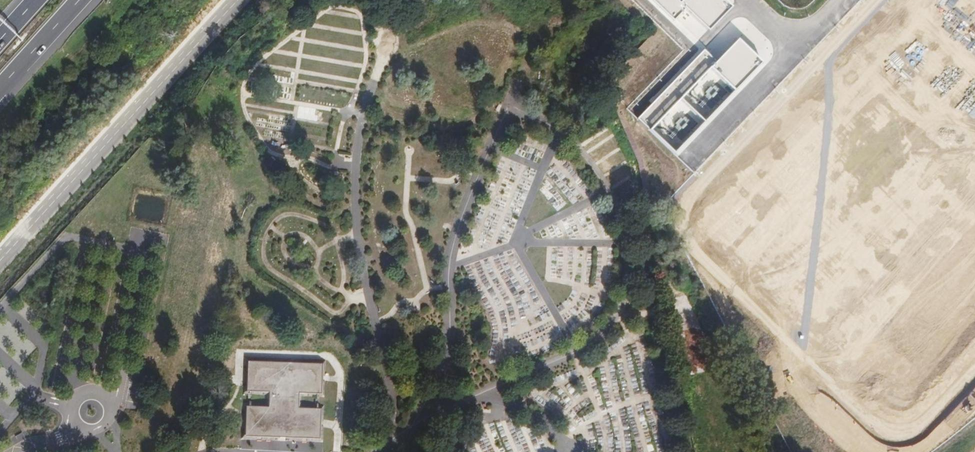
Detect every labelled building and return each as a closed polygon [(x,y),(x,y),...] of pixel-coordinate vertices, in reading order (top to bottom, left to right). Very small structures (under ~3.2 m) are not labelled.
[(725,0),(683,0),(682,1),(681,0),(651,0),(672,21),(685,8),(708,30),(731,6),(725,0)] [(740,38),(717,61),(703,50),(637,117),(650,129),(682,97),(713,65),(737,89),(764,61),(740,38)] [(298,392),(320,392),(320,363),(247,361),(246,390),(268,391),(268,406),(245,406),(244,435),(319,436),(319,408),(298,407),(298,392)]
